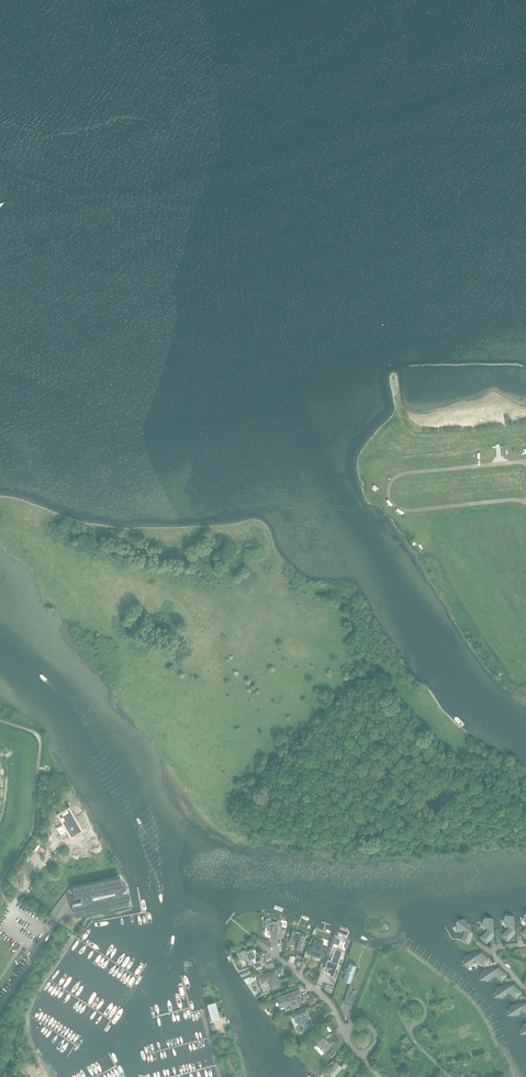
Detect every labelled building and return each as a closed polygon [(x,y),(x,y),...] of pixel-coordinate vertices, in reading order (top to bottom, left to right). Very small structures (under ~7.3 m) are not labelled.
[(65,824),(57,828),(61,834),(68,830),(71,835),(81,830),(69,808),(59,813),(65,824)] [(79,837),(73,841),(76,848),(77,847),(79,850),(88,845),(83,835),(79,837)] [(111,902),(124,899),(121,884),(120,877),(96,882),(97,888),(81,891),(85,908),(109,903),(109,904),(112,903),(111,902)] [(513,934),(512,932),(514,931),(514,932),(512,916),(510,916),(509,915),(508,916),(506,916),(505,917),(505,918),(504,921),(510,926),(503,935),(508,939),(513,934)] [(267,918),(266,919),(266,920),(266,921),(266,922),(266,923),(267,923),(268,923),(267,929),(272,930),(271,937),(280,938),(280,935),(282,934),(284,937),(285,935),(285,933),(286,931),(286,929),(281,929),(282,922),(271,921),(271,920),(271,919),(270,919),(270,918),(269,918),(268,918),(267,918)] [(492,936),(491,934),(493,934),(493,935),(493,934),(492,919),(489,918),(488,918),(487,918),(485,919),(484,920),(484,921),(483,923),(489,929),(482,937),(487,942),(492,936)] [(471,936),(470,933),(471,933),(472,933),(469,928),(464,919),(462,919),(461,920),(460,920),(458,922),(458,923),(458,924),(458,926),(466,929),(462,940),(468,942),(471,936)] [(301,934),(296,933),(296,931),(293,930),(289,942),(297,945),(296,948),(301,950),(307,935),(301,933),(301,934)] [(319,957),(322,951),(326,952),(327,948),(322,946),(323,941),(315,938),(312,945),(310,945),(307,951),(313,953),(312,955),(319,957)] [(242,951),(240,952),(242,959),(245,958),(246,961),(249,960),(250,964),(254,962),(256,966),(265,963),(263,956),(260,957),(261,959),(256,961),(255,957),(256,956),(255,952),(256,952),(255,949),(254,950),(253,949),(249,950),(249,949),(247,949),(242,951)] [(329,955),(328,959),(325,967),(328,968),(326,973),(333,976),(340,957),(343,958),(345,952),(335,949),(333,956),(329,955)] [(483,954),(481,955),(481,953),(482,953),(481,953),(466,955),(465,958),(465,959),(465,960),(466,962),(467,962),(468,963),(470,963),(476,957),(484,964),(489,959),(483,954)] [(516,964),(524,967),(525,962),(525,961),(519,958),(516,964)] [(351,982),(353,976),(356,977),(358,972),(355,971),(356,966),(349,963),(347,968),(345,968),(343,973),(345,974),(343,979),(351,982)] [(379,966),(375,969),(385,982),(389,980),(379,966)] [(397,968),(393,971),(391,967),(387,969),(391,976),(399,971),(397,968)] [(500,969),(498,970),(498,968),(487,969),(483,970),(482,972),(482,973),(482,974),(482,975),(483,976),(484,977),(485,978),(487,978),(492,973),(493,972),(501,979),(506,974),(500,969)] [(272,988),(280,985),(275,971),(261,977),(263,982),(269,979),(272,988)] [(370,996),(374,984),(370,983),(365,995),(370,996)] [(515,986),(513,987),(512,985),(513,985),(497,987),(497,990),(496,991),(497,992),(497,994),(498,994),(499,995),(502,995),(507,989),(516,996),(520,991),(515,986)] [(445,986),(439,988),(442,996),(448,994),(445,986)] [(429,1002),(436,1000),(433,989),(426,992),(429,1002)] [(277,998),(280,1004),(279,1005),(281,1009),(284,1008),(284,1006),(291,1004),(293,1008),(299,1005),(296,996),(301,994),(299,990),(277,998)] [(451,996),(444,998),(446,1005),(453,1003),(451,996)] [(211,1017),(219,1015),(215,1001),(207,1003),(210,1015),(211,1018),(211,1017)] [(430,1004),(432,1014),(439,1012),(439,1009),(442,1009),(441,1002),(430,1004)] [(525,1005),(525,1004),(525,1003),(510,1005),(510,1008),(510,1009),(510,1010),(511,1012),(512,1012),(512,1013),(515,1014),(521,1007),(525,1012),(525,1005)] [(302,1025),(312,1022),(310,1016),(309,1016),(307,1010),(294,1015),(296,1021),(301,1020),(302,1025)] [(473,1032),(470,1021),(462,1023),(465,1034),(473,1032)] [(420,1030),(421,1038),(432,1036),(431,1028),(420,1030)] [(399,1043),(404,1049),(412,1043),(405,1034),(403,1037),(405,1039),(399,1043)] [(323,1036),(316,1043),(324,1051),(335,1039),(332,1036),(328,1041),(323,1036)] [(480,1042),(470,1044),(471,1050),(481,1048),(480,1042)] [(406,1052),(409,1055),(415,1048),(412,1045),(406,1052)] [(450,1064),(450,1067),(458,1067),(458,1058),(444,1058),(444,1064),(450,1064)] [(26,1064),(27,1066),(30,1071),(35,1068),(32,1061),(26,1064)] [(348,1064),(345,1061),(341,1066),(336,1061),(327,1071),(334,1076),(343,1068),(344,1069),(348,1064)] [(429,1076),(437,1069),(434,1066),(426,1074),(429,1076)]
